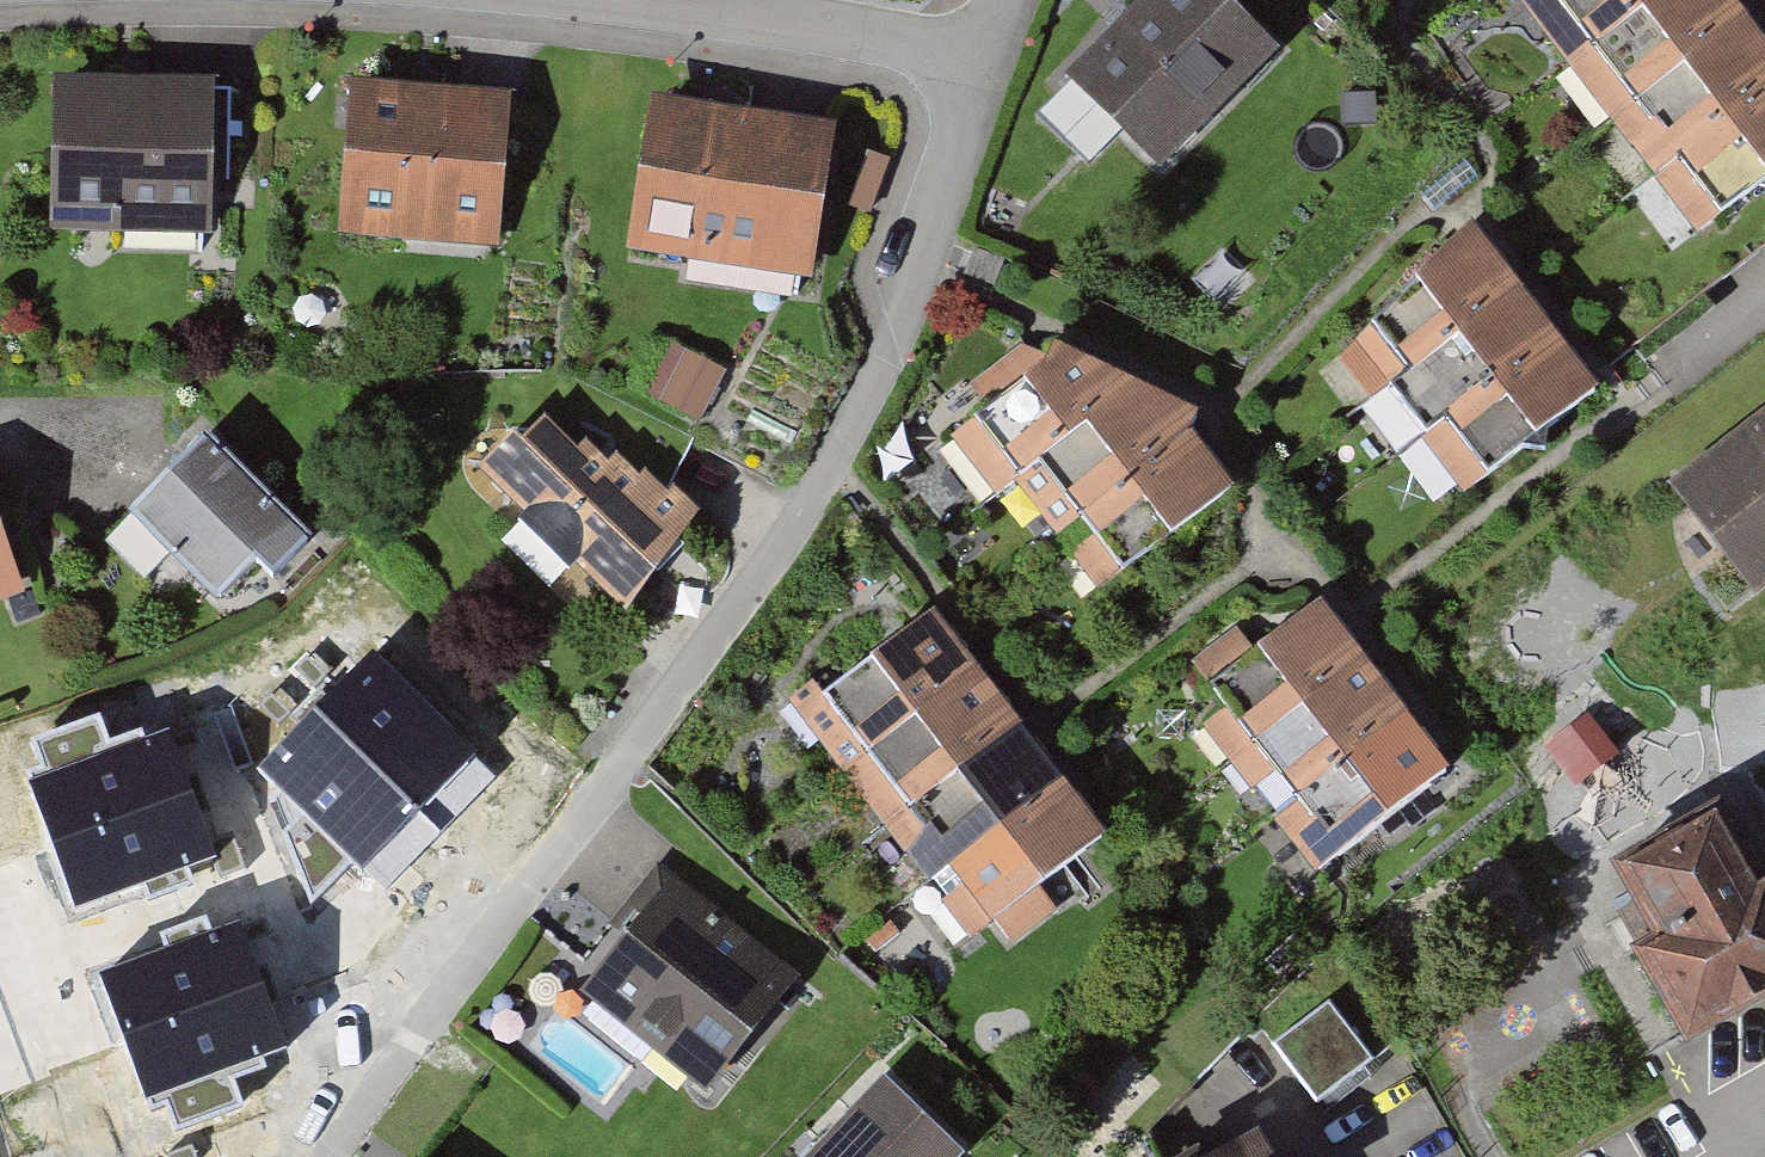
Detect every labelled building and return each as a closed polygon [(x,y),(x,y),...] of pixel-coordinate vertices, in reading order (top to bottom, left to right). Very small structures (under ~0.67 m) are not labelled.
[(1162,179),(1273,67),(1206,0),(1150,0),(1067,84),(1162,179)] [(1727,0),(1507,0),(1696,248),(1764,196),(1764,51),(1727,0)] [(1764,21),(1764,0),(1749,0),(1764,21)] [(42,121),(37,270),(194,275),(196,218),(216,219),(219,126),(42,121)] [(332,124),(319,277),(485,291),(497,137),(332,124)] [(634,139),(610,294),(800,323),(823,167),(634,139)] [(841,192),(827,245),(857,253),(871,200),(841,192)] [(1473,500),(1605,404),(1474,238),(1336,365),(1373,412),(1391,398),(1473,500)] [(1060,569),(1096,600),(1230,504),(1184,447),(1197,429),(1049,356),(1040,376),(1021,352),(967,394),(983,416),(946,442),(992,506),(1013,488),(1049,542),(1074,527),(1090,544),(1060,569)] [(645,443),(686,463),(711,410),(670,391),(645,443)] [(1672,502),(1758,615),(1764,610),(1764,432),(1672,502)] [(612,650),(684,555),(661,524),(652,533),(631,505),(624,514),(600,492),(593,503),(570,483),(561,491),(529,462),(508,481),(497,476),(463,512),(612,650)] [(117,553),(204,635),(236,600),(258,621),(296,580),(189,477),(117,553)] [(1263,830),(1308,884),(1436,780),(1422,763),(1435,752),(1418,731),(1407,739),(1381,708),(1395,698),(1372,670),(1362,678),(1343,655),(1352,648),(1330,621),(1322,628),(1310,614),(1247,665),(1230,645),(1193,675),(1227,718),(1199,741),(1241,793),(1263,774),(1290,807),(1263,830)] [(1089,859),(1072,840),(1086,829),(1067,804),(1055,813),(1033,784),(1043,777),(1023,751),(1013,758),(990,729),(1003,719),(981,690),(972,697),(954,674),(965,666),(940,632),(931,640),(919,625),(813,715),(800,701),(776,718),(811,769),(840,755),(856,774),(832,790),(861,828),(881,809),(895,827),(873,850),(911,904),(937,888),(998,961),(1041,930),(1026,907),(1089,859)] [(388,648),(347,669),(365,702),(405,681),(388,648)] [(274,1032),(460,843),(439,824),(472,791),(392,713),(350,755),(318,724),(163,882),(193,911),(162,943),(173,954),(161,966),(236,1039),(258,1016),(274,1032)] [(1728,802),(1577,882),(1675,1045),(1764,992),(1764,867),(1728,802)] [(693,1136),(787,1022),(667,924),(683,904),(660,885),(631,921),(646,933),(565,1031),(693,1136)] [(1276,1057),(1317,1113),(1372,1073),(1331,1017),(1276,1057)] [(879,1086),(813,1156),(953,1156),(879,1086)]
